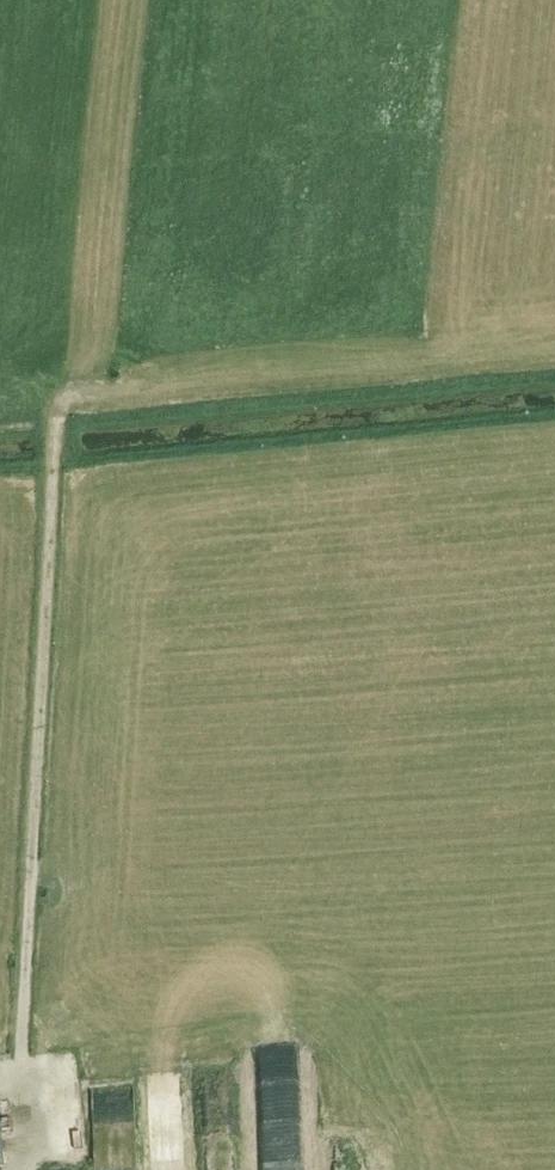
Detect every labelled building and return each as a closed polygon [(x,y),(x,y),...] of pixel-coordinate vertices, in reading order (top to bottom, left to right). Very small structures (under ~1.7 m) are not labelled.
[(174,1169),(193,1169),(193,1161),(173,1162),(174,1169)]
